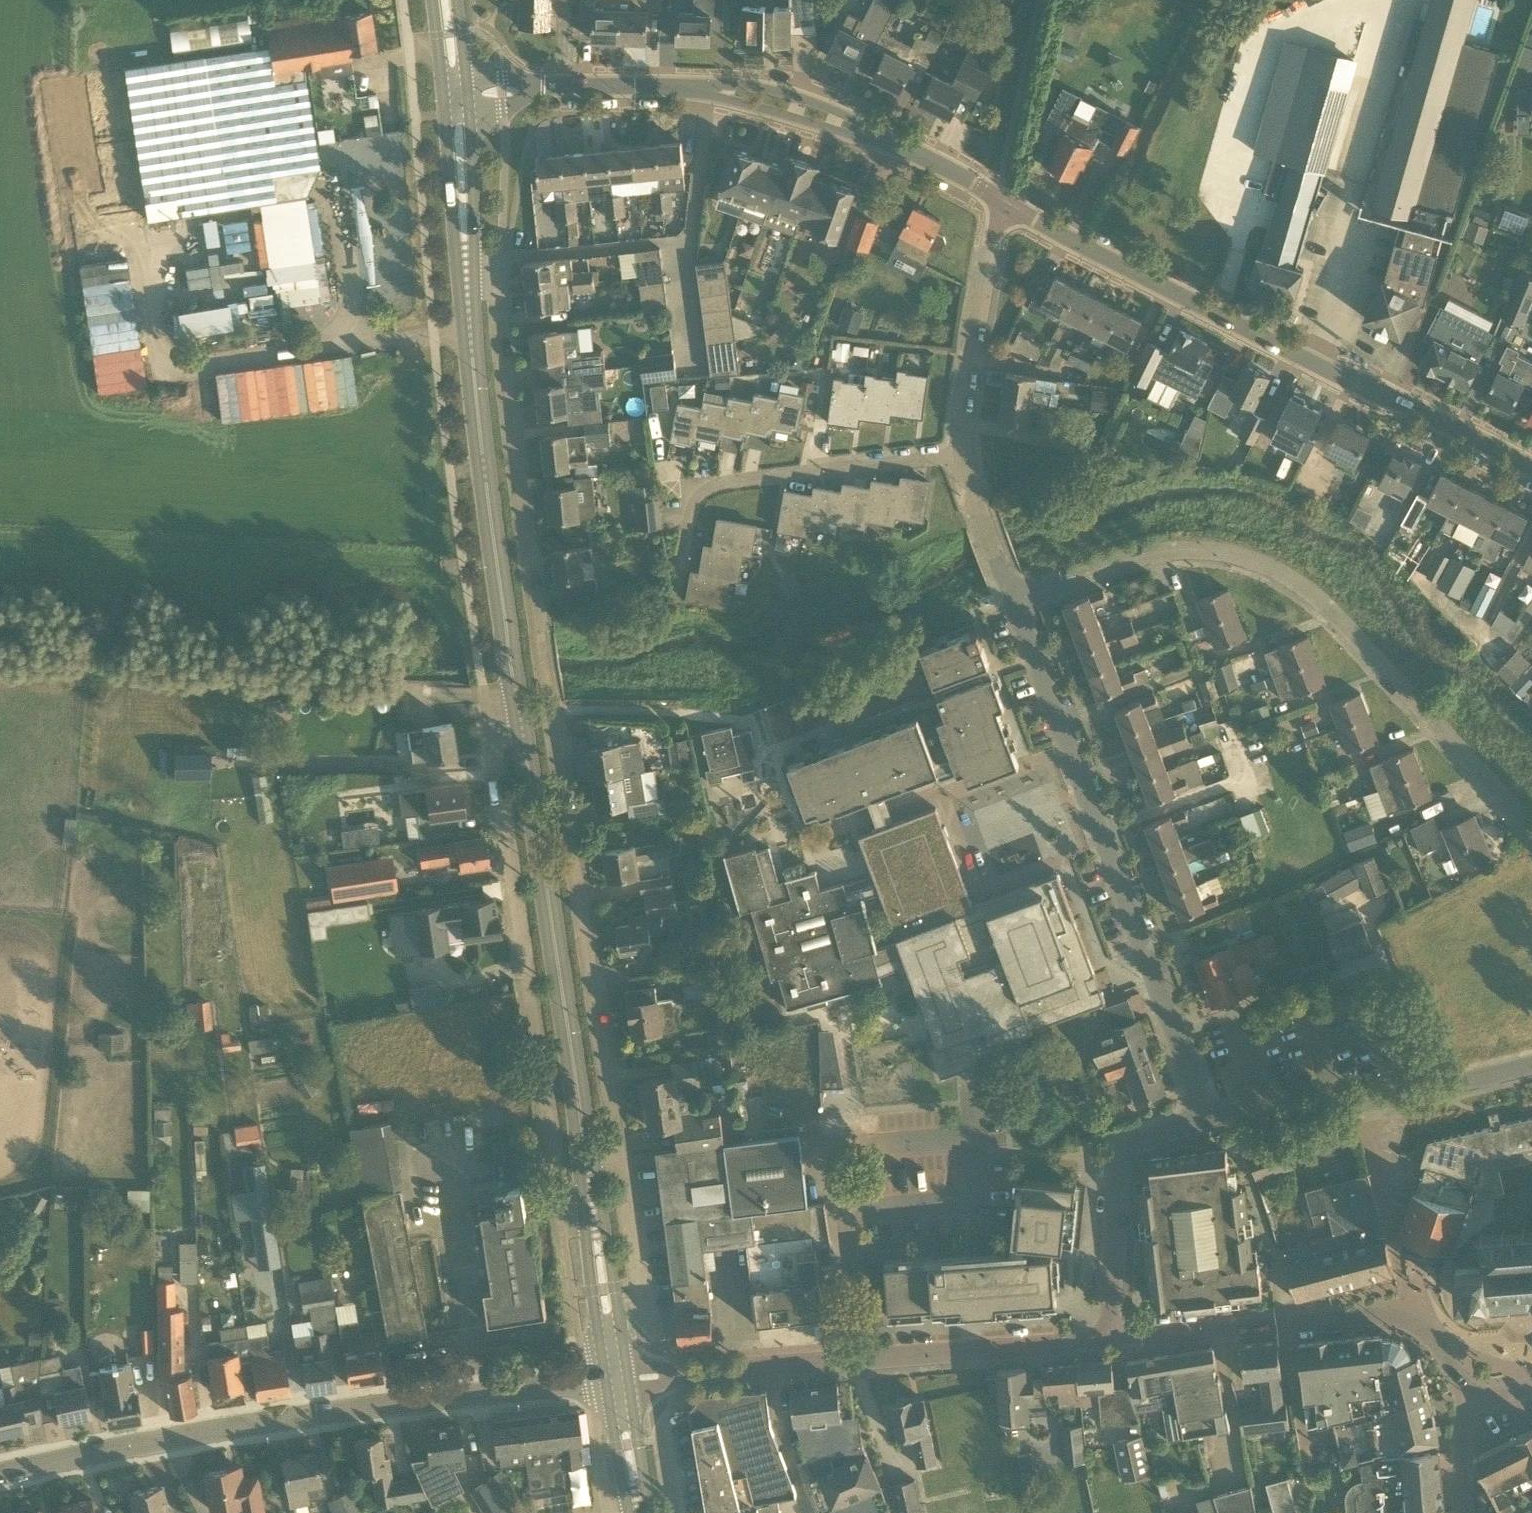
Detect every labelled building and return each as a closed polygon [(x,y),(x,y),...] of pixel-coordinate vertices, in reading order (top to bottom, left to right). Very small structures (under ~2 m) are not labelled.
[(521,27),(550,27),(551,0),(522,0),(521,27)] [(621,0),(596,0),(596,7),(595,7),(594,40),(620,41),(621,0)] [(648,0),(621,0),(620,41),(647,42),(648,0)] [(724,0),(694,0),(694,13),(679,12),(678,42),(710,43),(710,28),(723,28),(724,0)] [(813,0),(790,0),(790,6),(775,6),(775,8),(766,8),(766,6),(744,6),(744,23),(739,23),(741,38),(743,38),(743,44),(766,44),(766,42),(775,42),(775,45),(791,45),(791,19),(815,19),(813,0)] [(1501,53),(1499,53),(1500,48),(1492,45),(1490,50),(1462,42),(1474,0),(1433,0),(1427,20),(1416,17),(1402,63),(1414,67),(1394,135),(1376,196),(1373,207),(1410,218),(1412,218),(1416,205),(1448,214),(1454,215),(1501,53)] [(883,31),(895,8),(881,1),(870,23),(849,13),(842,28),(841,28),(827,55),(854,68),(869,37),(878,42),(883,31)] [(376,49),(373,11),(340,15),(340,12),(265,22),(267,34),(255,35),(257,47),(124,68),(149,220),(276,200),(272,175),(319,168),(304,66),(352,59),(351,52),(376,49)] [(166,48),(248,42),(246,19),(165,24),(166,48)] [(1085,24),(1067,19),(1061,36),(1079,42),(1085,24)] [(939,45),(945,34),(931,28),(926,39),(918,35),(913,46),(883,31),(878,42),(879,42),(875,49),(885,54),(874,77),(900,91),(914,64),(912,64),(916,57),(930,64),(939,45)] [(1524,45),(1517,64),(1531,68),(1531,47),(1524,45)] [(976,97),(988,73),(993,62),(970,50),(953,84),(935,75),(922,102),(950,116),(963,91),(972,95),(976,97)] [(1350,82),(1327,72),(1299,68),(1296,79),(1279,63),(1253,148),(1275,157),(1270,174),(1264,196),(1278,200),(1262,256),(1258,255),(1251,281),(1297,295),(1304,268),(1296,266),(1320,181),(1323,171),(1346,93),(1350,82)] [(99,191),(123,188),(108,68),(83,71),(99,191)] [(1149,80),(1145,90),(1154,95),(1159,84),(1149,80)] [(1063,87),(1045,122),(1063,131),(1053,151),(1056,153),(1049,166),(1053,168),(1052,172),(1059,175),(1062,173),(1074,178),(1080,165),(1084,166),(1099,136),(1111,142),(1110,145),(1127,154),(1141,127),(1123,118),(1120,125),(1096,112),(1092,121),(1073,112),(1081,95),(1063,87)] [(1522,90),(1522,105),(1531,105),(1531,90),(1522,90)] [(660,175),(662,190),(671,190),(685,188),(684,172),(685,172),(682,142),(657,144),(660,175)] [(638,192),(652,191),(662,190),(660,175),(657,144),(633,147),(636,177),(637,187),(638,192)] [(613,180),(636,177),(633,147),(609,149),(613,180)] [(745,201),(760,158),(749,154),(750,152),(736,148),(720,192),(745,201)] [(609,149),(585,152),(589,182),(590,198),(604,196),(614,196),(613,180),(609,149)] [(565,185),(566,200),(576,200),(591,198),(590,198),(589,182),(585,152),(562,154),(565,185)] [(540,187),(556,186),(557,202),(566,200),(565,185),(562,154),(537,157),(540,187)] [(800,220),(819,166),(788,155),(784,166),(769,209),(800,220)] [(764,223),(769,209),(784,166),(760,158),(745,201),(740,214),(764,223)] [(831,183),(817,178),(821,167),(819,166),(800,220),(817,226),(815,231),(838,239),(856,190),(832,181),(831,183)] [(662,190),(652,191),(654,212),(656,212),(664,211),(662,190)] [(671,190),(662,190),(664,211),(673,210),(671,190)] [(614,196),(616,216),(626,215),(624,195),(614,196)] [(614,196),(604,196),(606,218),(616,216),(614,196)] [(559,223),(569,222),(566,200),(557,202),(556,202),(559,223)] [(576,200),(566,200),(569,222),(571,237),(579,236),(580,236),(576,200)] [(1428,291),(1448,214),(1416,205),(1412,218),(1410,218),(1392,285),(1391,284),(1372,321),(1377,323),(1376,324),(1388,330),(1389,329),(1401,335),(1405,327),(1418,333),(1433,293),(1428,291)] [(937,250),(944,248),(947,242),(945,235),(936,231),(942,220),(915,206),(902,232),(903,233),(897,245),(905,250),(903,254),(926,265),(934,249),(937,250)] [(1529,215),(1506,207),(1499,225),(1523,233),(1529,215)] [(1489,228),(1487,227),(1473,222),(1475,216),(1468,214),(1461,235),(1483,243),(1489,228)] [(868,251),(877,224),(858,217),(849,244),(868,251)] [(637,263),(662,260),(660,248),(636,251),(637,263)] [(135,345),(122,258),(75,265),(88,352),(135,345)] [(573,272),(571,258),(555,259),(548,260),(525,262),(527,287),(558,284),(594,280),(593,270),(573,272)] [(699,279),(727,275),(725,259),(697,263),(699,279)] [(662,260),(637,263),(639,275),(640,276),(641,287),(665,283),(662,260)] [(1501,314),(1523,325),(1531,306),(1531,279),(1521,273),(1501,314)] [(701,295),(729,291),(727,275),(699,279),(701,295)] [(1077,287),(1055,276),(1049,290),(1039,285),(1028,307),(1050,319),(1055,310),(1064,315),(1077,287)] [(574,292),(595,290),(594,280),(558,284),(527,287),(530,311),(571,307),(569,292),(574,291),(574,292)] [(643,298),(667,295),(665,283),(641,287),(643,298)] [(1085,326),(1099,298),(1077,287),(1064,315),(1085,326)] [(703,311),(731,307),(729,291),(701,295),(703,311)] [(644,310),(668,307),(667,295),(643,298),(644,310)] [(1107,337),(1120,309),(1099,298),(1085,326),(1107,337)] [(705,327),(734,323),(731,307),(703,311),(705,327)] [(1477,360),(1491,333),(1445,309),(1442,307),(1426,337),(1433,341),(1421,365),(1435,372),(1436,371),(1466,387),(1479,361),(1477,360)] [(1128,348),(1142,321),(1120,309),(1107,337),(1128,348)] [(734,323),(736,339),(741,338),(757,322),(732,313),(734,323)] [(839,326),(857,332),(862,319),(843,313),(839,326)] [(580,343),(578,320),(562,322),(532,325),(535,362),(569,359),(571,372),(606,368),(604,349),(581,351),(580,343)] [(707,343),(736,339),(734,329),(734,323),(705,327),(707,343)] [(1132,377),(1146,384),(1152,371),(1198,394),(1214,364),(1200,357),(1208,343),(1181,329),(1169,353),(1163,350),(1163,349),(1149,342),(1144,351),(1132,377)] [(847,344),(848,340),(836,338),(834,346),(847,348),(847,344)] [(734,373),(740,373),(736,339),(707,343),(712,375),(734,373)] [(1030,341),(1024,352),(1038,359),(1043,347),(1030,341)] [(1511,410),(1524,384),(1531,388),(1531,387),(1531,363),(1517,356),(1518,353),(1506,346),(1499,361),(1503,363),(1485,397),(1511,410)] [(644,381),(677,377),(674,352),(641,356),(642,364),(644,381)] [(789,358),(788,366),(803,368),(805,354),(797,353),(789,358)] [(1216,392),(1228,399),(1233,401),(1235,397),(1254,406),(1270,374),(1247,362),(1237,381),(1224,375),(1216,392)] [(607,388),(606,368),(571,372),(572,384),(566,384),(538,387),(541,417),(569,414),(569,413),(584,412),(583,398),(584,390),(607,388)] [(877,374),(867,373),(861,418),(887,422),(888,414),(892,414),(898,369),(897,379),(877,376),(877,374)] [(928,380),(908,377),(909,370),(898,369),(892,414),(919,418),(920,410),(925,410),(930,373),(929,373),(928,380)] [(1050,403),(1052,390),(1035,387),(1037,376),(1007,372),(1003,396),(1033,401),(1050,403)] [(867,373),(866,373),(865,383),(845,381),(845,378),(834,377),(828,422),(856,426),(857,418),(861,418),(867,373)] [(678,381),(680,395),(697,393),(694,378),(678,381)] [(654,409),(669,407),(666,384),(651,386),(654,409)] [(772,436),(781,390),(780,389),(779,397),(756,393),(746,439),(747,440),(748,432),(772,436)] [(1113,392),(1094,389),(1091,408),(1110,411),(1113,392)] [(798,433),(806,394),(781,390),(772,436),(774,428),(798,433)] [(746,439),(756,393),(755,393),(753,401),(730,396),(721,442),(722,443),(723,435),(746,439)] [(728,405),(705,400),(695,446),(696,446),(698,438),(721,442),(730,396),(728,405)] [(1029,425),(1033,401),(1003,396),(999,420),(1029,425)] [(1297,431),(1292,441),(1301,446),(1306,436),(1307,436),(1320,411),(1291,396),(1278,421),(1297,431)] [(695,446),(705,400),(704,400),(702,407),(679,402),(671,441),(695,446)] [(1254,441),(1266,418),(1253,411),(1248,421),(1239,416),(1232,430),(1254,441)] [(1203,435),(1207,419),(1197,413),(1189,428),(1203,435)] [(1356,462),(1369,436),(1340,421),(1326,447),(1356,462)] [(612,445),(609,422),(585,424),(586,435),(568,437),(568,434),(543,437),(546,469),(571,467),(571,466),(575,465),(577,476),(599,473),(598,463),(589,464),(587,441),(591,442),(595,441),(595,446),(612,445)] [(1090,456),(1093,443),(1071,438),(1068,451),(1090,456)] [(1422,463),(1405,454),(1402,459),(1393,454),(1379,483),(1392,490),(1395,485),(1407,491),(1422,463)] [(552,519),(581,516),(580,501),(596,499),(593,476),(600,475),(599,473),(577,476),(575,477),(576,486),(548,489),(552,519)] [(1449,511),(1463,484),(1441,473),(1427,500),(1449,511)] [(924,521),(931,482),(927,481),(902,477),(901,485),(896,516),(924,521)] [(896,516),(901,485),(873,480),(872,489),(867,519),(894,524),(896,516)] [(867,519),(872,489),(844,484),(843,492),(837,523),(865,527),(867,519)] [(1463,484),(1449,511),(1441,527),(1453,533),(1461,517),(1471,522),(1485,495),(1463,484)] [(808,526),(836,531),(837,523),(843,492),(815,487),(814,495),(808,526)] [(779,529),(807,534),(808,526),(814,495),(786,490),(779,529)] [(1484,549),(1485,548),(1492,533),(1506,505),(1485,495),(1471,522),(1481,527),(1473,543),(1484,549)] [(638,529),(662,526),(659,498),(655,499),(635,501),(638,529)] [(1504,539),(1514,544),(1528,517),(1506,505),(1492,533),(1485,548),(1496,554),(1504,539)] [(1413,529),(1419,516),(1408,510),(1401,522),(1413,529)] [(752,554),(757,525),(718,519),(713,547),(744,552),(752,554)] [(558,580),(585,577),(586,577),(584,559),(594,558),(593,545),(555,549),(558,580)] [(713,547),(705,545),(700,573),(731,578),(739,580),(744,552),(713,547)] [(1531,550),(1523,566),(1531,571),(1531,551),(1531,550)] [(1439,582),(1451,558),(1439,552),(1426,576),(1439,582)] [(700,573),(692,572),(687,600),(726,607),(731,578),(700,573)] [(1196,580),(1173,589),(1188,629),(1211,621),(1196,580)] [(1483,616),(1496,588),(1495,588),(1484,582),(1474,603),(1462,598),(1459,604),(1483,616)] [(1173,589),(1150,597),(1164,638),(1188,629),(1173,589)] [(1145,608),(1137,610),(1142,624),(1150,621),(1145,608)] [(1502,633),(1512,618),(1498,609),(1488,623),(1502,633)] [(1107,613),(1076,625),(1084,645),(1115,633),(1107,613)] [(1152,628),(1145,631),(1150,645),(1157,642),(1152,628)] [(1285,629),(1244,643),(1252,667),(1293,652),(1285,629)] [(979,632),(971,635),(970,630),(922,648),(930,669),(935,683),(990,663),(979,632)] [(1115,633),(1084,645),(1091,665),(1122,654),(1115,633)] [(1207,640),(1193,645),(1196,652),(1210,647),(1209,646),(1207,640)] [(1157,642),(1150,645),(1155,658),(1163,655),(1157,642)] [(1180,650),(1179,650),(1182,657),(1196,652),(1193,645),(1180,650)] [(1512,647),(1494,668),(1510,681),(1528,660),(1512,647)] [(1293,652),(1252,667),(1261,690),(1301,676),(1293,652)] [(1122,654),(1091,665),(1099,685),(1130,674),(1122,654)] [(1189,663),(1175,668),(1181,684),(1195,678),(1189,663)] [(1222,663),(1214,666),(1219,679),(1226,676),(1222,663)] [(1521,672),(1511,683),(1508,685),(1522,699),(1531,689),(1531,684),(1521,672)] [(994,674),(987,676),(926,699),(925,696),(849,724),(852,733),(832,741),(834,746),(822,751),(822,752),(816,754),(815,753),(789,763),(810,819),(867,798),(877,794),(879,799),(939,777),(940,780),(965,771),(969,782),(1020,763),(999,707),(1006,704),(994,674)] [(1226,676),(1219,679),(1224,693),(1231,690),(1226,676)] [(1301,676),(1261,690),(1269,714),(1310,699),(1301,676)] [(1153,688),(1138,693),(1144,709),(1159,703),(1153,688)] [(1242,697),(1228,703),(1231,710),(1245,705),(1242,697)] [(1217,698),(1197,706),(1209,737),(1229,729),(1217,698)] [(1197,706),(1177,714),(1189,744),(1209,737),(1197,706)] [(1177,714),(1157,721),(1168,752),(1189,744),(1177,714)] [(1391,719),(1351,733),(1359,756),(1400,742),(1391,719)] [(1157,721),(1137,729),(1148,760),(1168,752),(1157,721)] [(428,759),(456,755),(451,723),(408,729),(413,760),(427,758),(428,759)] [(724,779),(723,775),(741,770),(744,781),(756,778),(754,768),(755,768),(751,748),(755,747),(751,730),(746,731),(734,734),(732,725),(703,732),(711,768),(707,769),(710,782),(724,779)] [(673,766),(689,764),(686,739),(669,741),(673,766)] [(643,752),(638,753),(636,741),(620,743),(589,748),(594,778),(641,771),(645,770),(643,752)] [(1400,742),(1359,756),(1367,780),(1408,766),(1400,742)] [(1315,743),(1292,752),(1306,787),(1328,779),(1315,743)] [(1329,750),(1321,753),(1327,767),(1334,764),(1329,750)] [(212,752),(173,752),(173,777),(212,778),(212,752)] [(1292,752),(1269,761),(1283,796),(1306,787),(1292,752)] [(1424,760),(1383,774),(1392,798),(1432,783),(1424,760)] [(1269,761),(1247,770),(1260,805),(1283,796),(1269,761)] [(1334,764),(1327,767),(1332,780),(1340,777),(1334,764)] [(1247,770),(1224,778),(1237,814),(1260,805),(1247,770)] [(644,788),(641,771),(594,778),(599,809),(627,804),(630,804),(630,803),(645,801),(644,788)] [(420,838),(430,837),(449,834),(447,818),(465,815),(460,783),(425,788),(428,811),(417,813),(420,838)] [(1432,783),(1392,798),(1400,821),(1441,807),(1432,783)] [(1225,786),(1217,789),(1222,801),(1230,799),(1225,786)] [(1361,793),(1353,795),(1358,809),(1366,807),(1361,793)] [(1095,975),(1094,971),(1058,874),(973,905),(936,807),(889,825),(879,799),(877,794),(867,798),(878,829),(859,836),(878,885),(848,896),(844,882),(821,889),(817,871),(817,870),(786,879),(779,881),(770,847),(757,851),(756,847),(725,856),(741,913),(753,909),(758,927),(753,928),(759,948),(763,947),(773,979),(774,978),(780,977),(789,1008),(788,1008),(788,1009),(808,1004),(809,1008),(828,1003),(827,998),(881,982),(882,981),(880,974),(900,966),(907,986),(915,983),(937,1044),(930,1047),(940,1076),(997,1055),(993,1044),(1106,1003),(1100,988),(1099,989),(1092,992),(1087,978),(1094,975),(1095,975)] [(1181,794),(1150,806),(1158,826),(1189,814),(1181,794)] [(630,804),(627,804),(630,819),(665,814),(663,798),(645,801),(630,803),(630,804)] [(1230,799),(1222,801),(1227,817),(1236,813),(1230,799)] [(1329,805),(1315,811),(1318,818),(1331,812),(1329,805)] [(1366,807),(1358,809),(1363,823),(1371,820),(1366,807)] [(1315,811),(1301,816),(1304,824),(1318,818),(1315,811)] [(1189,814),(1158,826),(1165,846),(1196,835),(1189,814)] [(1492,855),(1474,815),(1439,830),(1434,816),(1411,828),(1412,829),(1422,853),(1449,842),(1460,869),(1492,855)] [(1283,823),(1269,828),(1271,835),(1285,830),(1283,823)] [(344,845),(362,842),(360,826),(342,829),(344,845)] [(1269,828),(1254,834),(1257,841),(1271,835),(1269,828)] [(448,870),(449,870),(489,864),(485,835),(455,840),(430,845),(418,846),(421,866),(446,862),(447,869),(448,870)] [(1196,835),(1165,846),(1173,866),(1204,855),(1196,835)] [(657,856),(656,844),(636,847),(635,846),(605,851),(610,879),(640,875),(638,859),(657,856)] [(1204,855),(1173,866),(1180,887),(1211,875),(1204,855)] [(1385,889),(1374,859),(1361,864),(1324,884),(1334,902),(1363,885),(1367,896),(1385,889)] [(398,890),(395,870),(358,875),(356,862),(328,866),(328,869),(330,883),(333,900),(398,890)] [(645,894),(675,890),(672,875),(641,880),(643,894),(645,894)] [(653,954),(652,948),(653,948),(651,931),(665,929),(662,913),(678,910),(675,890),(645,894),(648,915),(629,918),(630,924),(617,926),(621,953),(635,950),(636,957),(641,961),(649,960),(653,954)] [(496,914),(493,898),(459,903),(442,906),(389,914),(394,955),(448,947),(447,942),(465,940),(500,934),(497,914),(496,914)] [(1345,925),(1340,912),(1326,917),(1331,931),(1330,931),(1340,958),(1372,946),(1362,919),(1345,925)] [(684,936),(687,954),(717,950),(714,931),(684,936)] [(1248,961),(1264,955),(1257,938),(1197,960),(1203,977),(1248,961)] [(1516,953),(1509,956),(1514,970),(1521,967),(1516,953)] [(1502,958),(1495,961),(1500,975),(1507,972),(1502,958)] [(1259,989),(1254,976),(1248,961),(1203,977),(1213,1006),(1259,989)] [(687,997),(723,992),(719,964),(689,969),(683,970),(687,997)] [(1521,967),(1514,970),(1519,984),(1527,981),(1521,967)] [(1507,972),(1500,975),(1504,988),(1512,985),(1507,972)] [(405,986),(407,1007),(430,1004),(428,983),(405,986)] [(658,1000),(656,987),(628,992),(634,1036),(663,1031),(677,1029),(672,998),(658,1000)] [(1523,993),(1528,1007),(1531,1006),(1531,995),(1530,991),(1523,993)] [(777,995),(759,1000),(763,1014),(781,1009),(777,995)] [(1509,999),(1514,1013),(1522,1009),(1516,996),(1509,999)] [(209,1000),(195,1001),(187,1002),(188,1017),(196,1017),(197,1029),(212,1028),(209,1000)] [(264,1005),(249,1008),(252,1030),(268,1027),(264,1005)] [(1154,1057),(1140,1019),(1111,1030),(1089,1038),(1100,1069),(1105,1067),(1102,1060),(1119,1054),(1126,1052),(1131,1066),(1154,1057)] [(273,1036),(249,1040),(251,1054),(276,1050),(273,1036)] [(860,1081),(864,1105),(916,1097),(910,1054),(908,1039),(855,1047),(860,1081)] [(1026,1093),(1043,1088),(1047,1087),(1037,1050),(1017,1055),(1026,1093)] [(1131,1066),(1126,1052),(1119,1054),(1102,1060),(1105,1067),(1109,1079),(1126,1072),(1137,1102),(1166,1091),(1154,1057),(1131,1066)] [(645,1105),(648,1104),(681,1099),(679,1087),(701,1084),(697,1060),(673,1064),(675,1076),(645,1080),(646,1089),(643,1090),(645,1105)] [(841,1071),(821,1072),(821,1073),(821,1088),(844,1087),(844,1083),(841,1071)] [(298,1085),(305,1098),(317,1091),(310,1078),(298,1085)] [(1424,1160),(1473,1175),(1478,1161),(1497,1156),(1498,1158),(1520,1153),(1521,1151),(1531,1149),(1531,1096),(1514,1100),(1514,1102),(1481,1109),(1481,1107),(1458,1113),(1458,1114),(1439,1119),(1433,1138),(1431,1138),(1424,1160)] [(683,1112),(681,1099),(648,1104),(645,1105),(647,1120),(651,1120),(652,1129),(677,1125),(681,1124),(684,1147),(725,1141),(721,1112),(705,1115),(704,1108),(683,1112)] [(1097,1127),(1127,1116),(1122,1104),(1093,1116),(1097,1127)] [(193,1116),(193,1133),(208,1133),(207,1116),(193,1116)] [(170,1121),(155,1121),(154,1121),(155,1135),(172,1135),(172,1121),(170,1121)] [(254,1122),(229,1124),(231,1148),(256,1146),(254,1122)] [(799,1130),(799,1124),(764,1129),(766,1139),(742,1141),(725,1143),(725,1141),(684,1147),(679,1148),(657,1151),(671,1262),(678,1312),(680,1345),(715,1343),(712,1310),(704,1249),(747,1243),(757,1242),(749,1187),(805,1179),(799,1130)] [(400,1188),(391,1131),(351,1138),(361,1195),(400,1188)] [(636,1169),(652,1167),(650,1150),(634,1153),(636,1169)] [(1231,1188),(1227,1150),(1150,1159),(1153,1188),(1143,1189),(1156,1304),(1185,1300),(1186,1308),(1217,1304),(1217,1297),(1224,1297),(1262,1292),(1257,1248),(1249,1249),(1242,1187),(1231,1188)] [(1504,1195),(1503,1191),(1426,1167),(1417,1194),(1414,1193),(1401,1238),(1405,1239),(1406,1253),(1440,1264),(1452,1254),(1455,1245),(1460,1246),(1493,1217),(1492,1198),(1504,1195)] [(1394,1272),(1378,1215),(1380,1214),(1369,1172),(1306,1190),(1315,1225),(1331,1220),(1334,1231),(1335,1231),(1336,1234),(1283,1249),(1286,1263),(1295,1299),(1327,1290),(1394,1272)] [(277,1246),(267,1174),(245,1178),(255,1249),(277,1246)] [(490,1323),(547,1314),(526,1176),(499,1180),(477,1183),(493,1289),(485,1290),(490,1323)] [(303,1179),(290,1178),(289,1196),(309,1197),(311,1180),(303,1179)] [(808,1204),(805,1179),(749,1187),(757,1242),(747,1243),(757,1325),(759,1325),(758,1318),(822,1310),(823,1317),(824,1317),(815,1246),(832,1244),(825,1202),(808,1204)] [(853,1191),(867,1190),(867,1179),(852,1180),(853,1191)] [(1019,1245),(1022,1245),(1050,1248),(1063,1249),(1065,1233),(1072,1234),(1073,1219),(1066,1218),(1068,1203),(1075,1204),(1076,1187),(1025,1183),(1019,1245)] [(387,1339),(427,1333),(400,1188),(361,1195),(376,1276),(382,1308),(387,1339)] [(140,1210),(140,1190),(128,1189),(128,1210),(140,1210)] [(1526,1232),(1526,1227),(1523,1228),(1523,1232),(1505,1234),(1505,1229),(1502,1229),(1502,1234),(1484,1235),(1483,1231),(1480,1231),(1481,1236),(1476,1236),(1476,1239),(1481,1239),(1483,1264),(1456,1266),(1456,1273),(1457,1289),(1458,1296),(1471,1295),(1472,1309),(1487,1308),(1487,1311),(1490,1311),(1490,1307),(1508,1305),(1508,1309),(1512,1309),(1511,1305),(1529,1304),(1530,1308),(1531,1308),(1531,1232),(1526,1232)] [(1050,1248),(1022,1245),(1021,1258),(933,1265),(933,1259),(886,1262),(890,1320),(952,1315),(951,1307),(963,1306),(963,1314),(999,1312),(998,1303),(1056,1299),(1053,1255),(1050,1256),(1050,1248)] [(181,1284),(198,1283),(197,1257),(180,1257),(181,1284)] [(298,1281),(303,1311),(335,1306),(332,1291),(330,1276),(298,1281)] [(367,1311),(382,1308),(376,1276),(361,1279),(367,1311)] [(157,1281),(158,1345),(183,1345),(182,1309),(175,1309),(175,1281),(172,1281),(159,1281),(157,1281)] [(61,1303),(49,1306),(46,1307),(50,1329),(68,1325),(63,1303),(61,1303)] [(306,1318),(286,1321),(288,1333),(308,1330),(306,1318)] [(360,1334),(358,1319),(339,1322),(341,1338),(348,1337),(350,1351),(344,1353),(349,1384),(383,1378),(378,1347),(377,1347),(375,1331),(360,1334)] [(248,1336),(246,1325),(220,1329),(222,1340),(206,1343),(208,1357),(214,1393),(243,1388),(239,1361),(251,1359),(252,1359),(248,1336)] [(1421,1369),(1418,1356),(1413,1344),(1408,1338),(1404,1334),(1386,1328),(1298,1333),(1302,1380),(1308,1426),(1333,1420),(1428,1395),(1425,1382),(1426,1382),(1425,1379),(1424,1380),(1422,1372),(1423,1372),(1422,1369),(1421,1369)] [(329,1356),(325,1331),(294,1336),(298,1362),(302,1361),(307,1390),(335,1386),(330,1356),(329,1356)] [(290,1393),(285,1363),(284,1363),(282,1349),(269,1351),(267,1333),(248,1336),(252,1359),(251,1359),(257,1398),(290,1393)] [(1284,1403),(1280,1374),(1282,1374),(1278,1341),(1241,1345),(1245,1379),(1261,1377),(1264,1405),(1240,1408),(1242,1432),(1290,1426),(1287,1403),(1284,1403)] [(183,1375),(183,1345),(158,1345),(159,1381),(164,1380),(170,1413),(196,1409),(190,1374),(183,1375)] [(1217,1366),(1214,1349),(1171,1357),(1170,1354),(1169,1354),(1180,1418),(1184,1437),(1230,1429),(1227,1409),(1225,1409),(1219,1376),(1216,1377),(1214,1366),(1217,1366)] [(1169,1354),(1127,1361),(1131,1381),(1134,1394),(1135,1393),(1152,1390),(1155,1408),(1164,1407),(1170,1440),(1184,1437),(1180,1418),(1169,1354)] [(27,1427),(21,1398),(36,1396),(38,1395),(39,1373),(41,1357),(11,1364),(15,1384),(0,1387),(0,1433),(27,1427)] [(1102,1426),(1131,1423),(1140,1422),(1128,1386),(1115,1387),(1112,1360),(1077,1363),(1081,1404),(1091,1403),(1090,1391),(1099,1390),(1102,1426)] [(94,1399),(103,1397),(108,1425),(141,1419),(135,1390),(134,1390),(129,1364),(126,1364),(126,1362),(121,1363),(122,1365),(99,1369),(99,1370),(89,1372),(94,1399)] [(1081,1404),(1077,1363),(1043,1367),(1045,1391),(1059,1390),(1060,1397),(1062,1397),(1063,1405),(1067,1405),(1068,1413),(1076,1412),(1076,1404),(1081,1404)] [(79,1364),(62,1368),(39,1373),(38,1395),(53,1392),(60,1420),(90,1414),(84,1385),(79,1364)] [(1026,1374),(1025,1368),(998,1370),(999,1382),(988,1382),(1000,1418),(1031,1416),(1030,1403),(1035,1402),(1033,1373),(1026,1374)] [(833,1509),(840,1506),(841,1509),(876,1495),(874,1491),(882,1488),(866,1453),(861,1440),(858,1416),(843,1418),(839,1383),(791,1389),(795,1425),(796,1424),(807,1460),(812,1459),(833,1509)] [(778,1498),(796,1495),(795,1490),(771,1426),(767,1390),(702,1395),(691,1410),(693,1426),(708,1512),(781,1512),(778,1498)] [(1432,1412),(1428,1395),(1333,1420),(1344,1464),(1375,1457),(1440,1440),(1438,1434),(1436,1424),(1433,1411),(1432,1412)] [(908,1400),(908,1399),(901,1397),(896,1402),(896,1403),(892,1404),(899,1437),(913,1435),(919,1466),(937,1462),(930,1431),(931,1431),(924,1398),(912,1401),(908,1400)] [(581,1465),(579,1445),(581,1445),(576,1409),(492,1420),(497,1455),(524,1451),(530,1487),(563,1482),(562,1468),(581,1465)] [(1140,1422),(1131,1423),(1132,1437),(1143,1434),(1140,1422)] [(421,1498),(428,1497),(455,1493),(449,1459),(463,1456),(459,1424),(424,1429),(428,1457),(410,1460),(418,1476),(417,1477),(421,1498)] [(1081,1425),(1060,1426),(1061,1462),(1082,1462),(1081,1425)] [(1474,1458),(1490,1490),(1491,1491),(1492,1491),(1512,1482),(1517,1492),(1531,1484),(1531,1429),(1474,1458)] [(1152,1473),(1143,1434),(1132,1437),(1114,1441),(1123,1480),(1152,1473)] [(377,1505),(407,1500),(404,1479),(391,1480),(388,1456),(384,1456),(381,1436),(355,1440),(360,1474),(373,1472),(375,1489),(377,1505)] [(324,1479),(320,1480),(314,1452),(282,1459),(287,1488),(288,1488),(291,1504),(308,1501),(308,1499),(327,1495),(324,1479)] [(1445,1512),(1439,1452),(1382,1457),(1382,1459),(1361,1464),(1363,1480),(1364,1489),(1358,1492),(1356,1498),(1357,1512),(1439,1512),(1445,1512)] [(257,1476),(242,1479),(240,1466),(205,1473),(205,1477),(203,1478),(200,1481),(202,1489),(206,1492),(210,1511),(238,1506),(239,1512),(264,1512),(257,1476)] [(497,1468),(484,1476),(495,1493),(508,1485),(497,1468)] [(1288,1477),(1267,1483),(1275,1512),(1298,1512),(1288,1477)] [(915,1479),(892,1484),(898,1512),(922,1512),(915,1479)] [(471,1490),(484,1512),(506,1512),(487,1481),(471,1490)] [(161,1485),(130,1491),(134,1512),(171,1512),(169,1507),(166,1508),(161,1485)] [(1251,1485),(1214,1495),(1220,1512),(1256,1512),(1251,1485)] [(514,1487),(501,1496),(509,1508),(522,1499),(514,1487)] [(351,1489),(328,1501),(334,1512),(364,1512),(351,1489)] [(1490,1490),(1479,1493),(1476,1495),(1475,1499),(1477,1512),(1502,1512),(1492,1491),(1491,1491),(1490,1490)] [(1197,1500),(1199,1510),(1200,1512),(1220,1512),(1214,1495),(1197,1500)] [(92,1498),(60,1506),(61,1512),(95,1512),(92,1498)]
